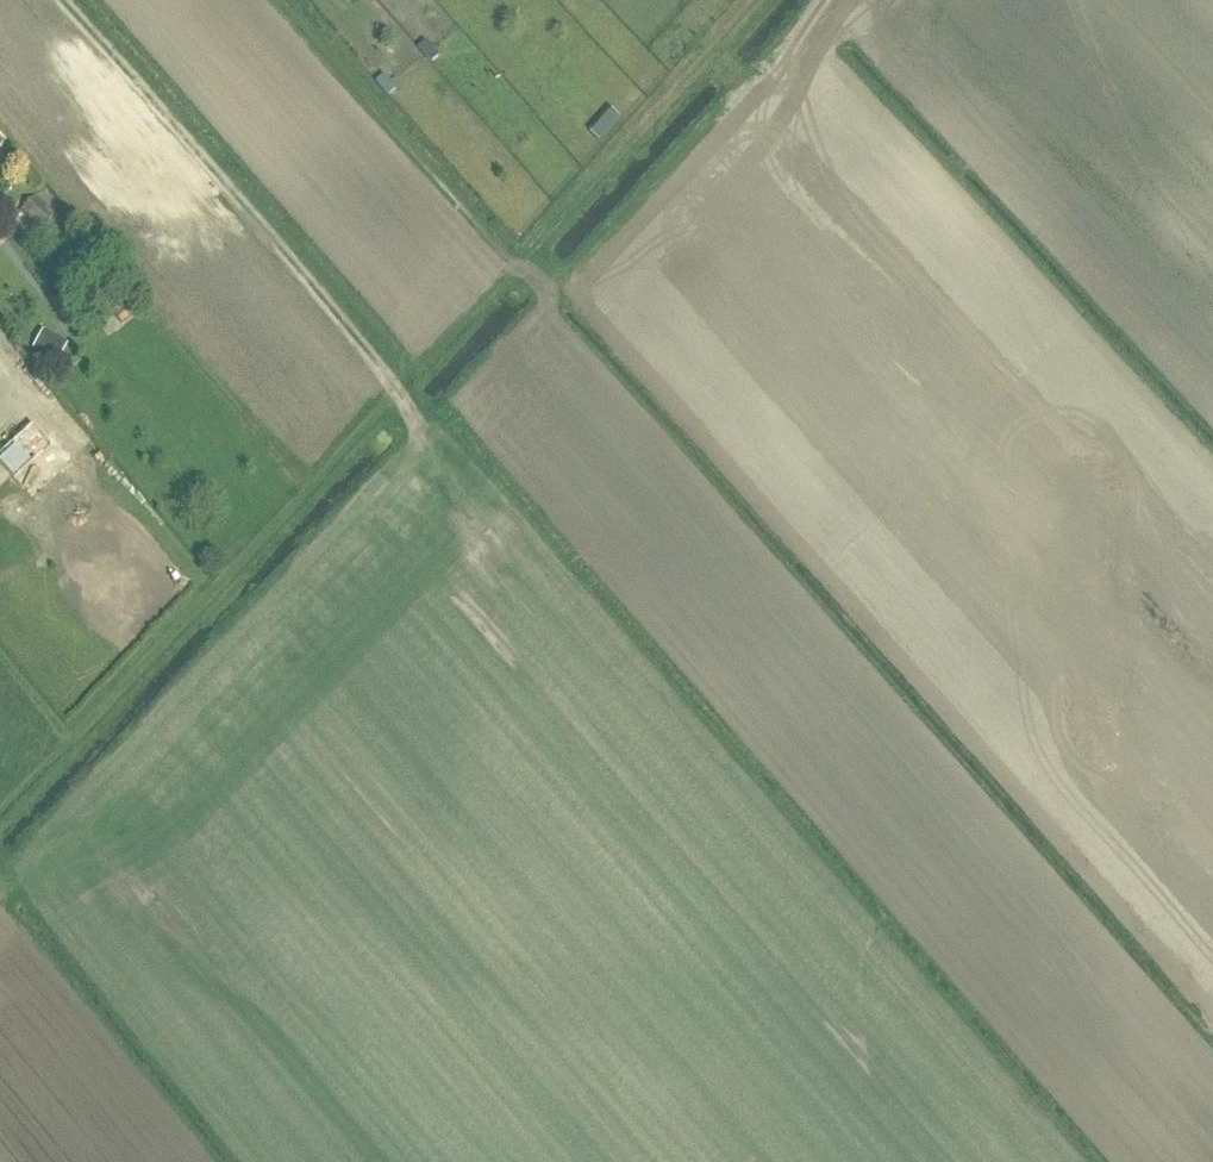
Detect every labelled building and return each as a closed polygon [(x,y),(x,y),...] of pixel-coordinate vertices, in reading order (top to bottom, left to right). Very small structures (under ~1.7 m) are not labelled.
[(39,233),(55,216),(35,198),(20,214),(39,233)] [(32,352),(57,365),(66,347),(42,334),(32,352)] [(29,499),(65,464),(27,426),(0,453),(0,470),(29,499)]
